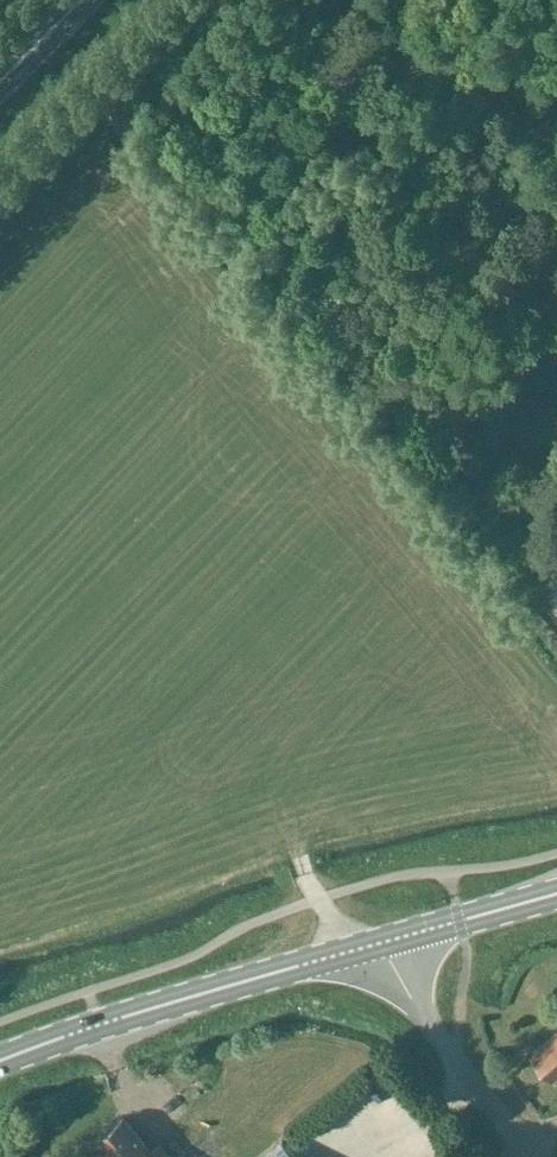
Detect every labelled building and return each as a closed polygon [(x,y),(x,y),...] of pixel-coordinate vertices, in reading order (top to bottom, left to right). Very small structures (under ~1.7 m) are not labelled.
[(530,1055),(551,1080),(556,1075),(556,1033),(530,1055)] [(160,1147),(150,1152),(123,1119),(111,1130),(105,1127),(103,1136),(98,1140),(112,1156),(168,1156),(160,1147)] [(281,1142),(264,1156),(294,1156),(281,1142)]
